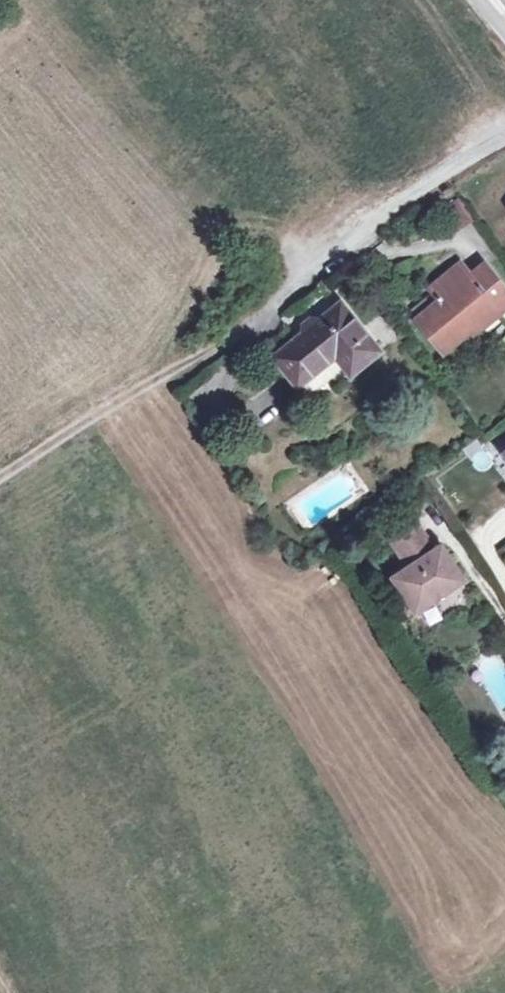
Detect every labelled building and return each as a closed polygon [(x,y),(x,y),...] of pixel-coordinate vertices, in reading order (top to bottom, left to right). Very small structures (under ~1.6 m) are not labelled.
[(438,303),(416,321),(442,353),(472,329),(470,326),(476,322),(481,328),(504,308),(504,290),(485,266),(470,279),(459,265),(428,291),(438,303)] [(380,352),(340,304),(274,358),(298,389),(336,358),(352,377),(380,352)] [(385,537),(393,548),(421,528),(413,517),(385,537)] [(395,583),(414,610),(416,612),(465,579),(441,546),(436,549),(421,528),(393,548),(400,559),(385,568),(395,583)] [(405,617),(414,610),(395,583),(386,589),(405,617)]
